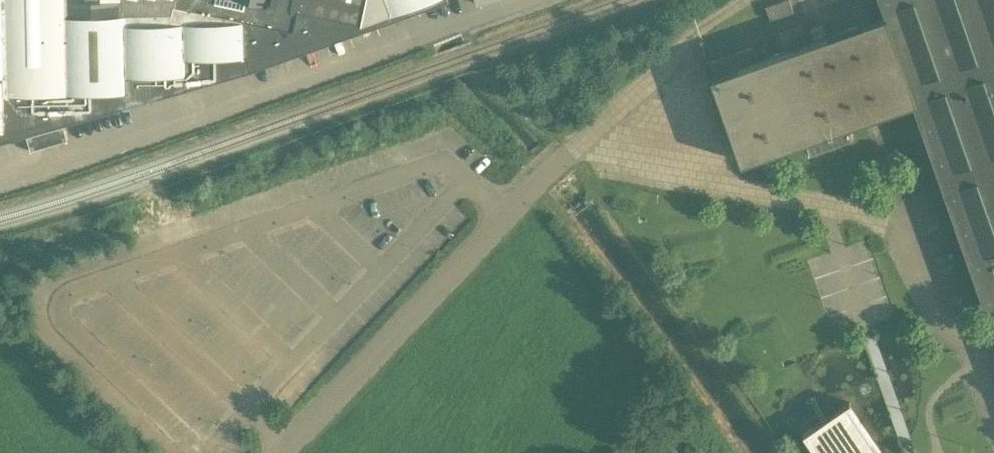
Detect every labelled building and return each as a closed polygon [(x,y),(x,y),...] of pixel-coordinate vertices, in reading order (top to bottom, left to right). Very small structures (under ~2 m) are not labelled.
[(438,0),(0,0),(0,143),(438,0)] [(869,21),(758,60),(753,46),(709,62),(714,75),(711,76),(741,162),(805,140),(810,150),(853,135),(849,124),(915,101),(986,304),(993,301),(993,0),(862,0),(869,21)] [(765,6),(770,20),(793,12),(789,0),(784,0),(765,6)] [(848,403),(802,435),(815,452),(882,452),(848,403)]
